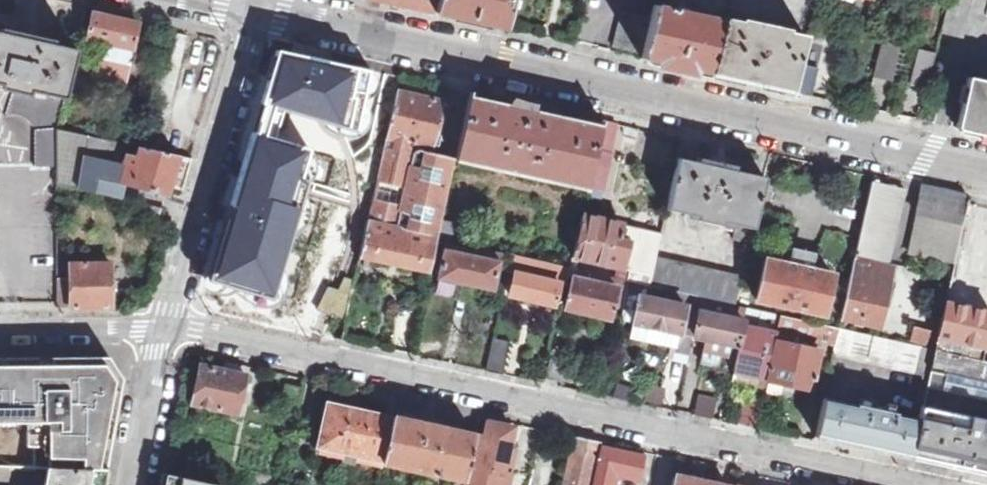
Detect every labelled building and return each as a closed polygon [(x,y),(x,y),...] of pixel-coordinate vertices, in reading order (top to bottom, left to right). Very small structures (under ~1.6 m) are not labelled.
[(436,13),(439,0),(379,0),(436,13)] [(505,28),(511,0),(439,0),(436,13),(505,28)] [(641,17),(647,18),(650,19),(651,19),(654,4),(655,0),(644,0),(641,17)] [(654,4),(651,19),(650,19),(641,57),(641,58),(712,74),(725,21),(654,4)] [(93,12),(88,38),(102,42),(94,74),(125,80),(138,22),(93,12)] [(641,17),(623,12),(614,46),(614,47),(640,53),(644,33),(647,18),(641,17)] [(712,74),(794,92),(800,67),(808,39),(791,34),(792,31),(743,21),(743,25),(725,21),(712,74)] [(162,30),(136,144),(161,149),(188,35),(162,30)] [(1,85),(0,90),(13,92),(65,102),(76,51),(0,33),(0,85),(1,85)] [(882,44),(874,74),(874,75),(889,78),(897,46),(882,44)] [(278,52),(263,104),(265,104),(284,110),(356,132),(372,80),(278,52)] [(937,56),(922,53),(914,84),(928,88),(937,56)] [(817,71),(800,67),(794,92),(812,96),(817,71)] [(986,135),(986,82),(968,78),(957,128),(986,135)] [(456,159),(437,155),(416,150),(417,143),(432,146),(442,101),(397,91),(369,223),(427,236),(438,239),(442,221),(456,159)] [(588,189),(603,120),(471,91),(456,159),(588,189)] [(65,102),(13,92),(7,116),(18,114),(21,115),(25,116),(30,120),(34,125),(36,134),(37,166),(58,167),(59,127),(65,102)] [(437,155),(448,102),(442,101),(432,146),(417,143),(416,150),(437,155)] [(284,110),(265,104),(256,135),(275,140),(284,110)] [(618,124),(603,120),(588,189),(604,193),(612,154),(611,155),(618,124)] [(58,185),(120,198),(124,181),(166,193),(169,185),(178,154),(135,145),(59,127),(58,167),(58,185)] [(240,294),(269,303),(270,299),(271,299),(307,182),(300,180),(309,150),(275,140),(256,135),(253,134),(209,280),(241,290),(240,294)] [(192,158),(178,154),(169,185),(183,190),(192,158)] [(764,177),(678,158),(667,210),(697,217),(697,220),(723,226),(724,223),(737,226),(734,240),(749,244),(764,177)] [(890,262),(905,188),(872,181),(856,254),(890,262)] [(955,263),(968,202),(970,197),(923,187),(917,215),(920,216),(916,234),(913,233),(912,238),(909,253),(955,263)] [(140,202),(136,220),(162,225),(166,208),(140,202)] [(657,258),(661,234),(582,216),(573,258),(579,260),(631,272),(629,282),(637,283),(650,286),(657,258)] [(442,221),(438,239),(453,242),(457,225),(442,221)] [(419,269),(427,236),(369,223),(362,256),(419,269)] [(438,239),(427,236),(419,269),(430,272),(438,239)] [(803,248),(798,248),(794,253),(794,260),(798,264),(804,265),(808,262),(810,258),(811,253),(807,248),(803,248)] [(440,279),(472,287),(493,291),(499,265),(474,259),(475,253),(467,251),(466,253),(460,251),(459,255),(446,252),(440,279)] [(573,258),(571,269),(577,270),(579,260),(573,258)] [(742,277),(657,258),(650,286),(686,294),(702,298),(736,305),(742,277)] [(764,259),(756,300),(825,315),(834,274),(764,259)] [(855,260),(842,318),(882,328),(890,288),(888,287),(892,269),(855,260)] [(70,307),(83,307),(87,307),(111,307),(111,306),(111,288),(111,281),(111,263),(70,264),(70,272),(70,279),(66,279),(66,291),(70,291),(70,307)] [(571,269),(551,264),(549,273),(569,278),(571,269)] [(629,282),(577,270),(571,269),(569,278),(573,278),(589,282),(590,276),(599,279),(597,284),(617,288),(614,304),(624,306),(626,293),(629,282)] [(516,274),(510,297),(533,302),(532,308),(539,309),(540,304),(554,307),(559,283),(545,280),(546,275),(540,273),(539,279),(516,274)] [(614,304),(617,288),(597,284),(599,279),(590,276),(589,282),(573,278),(566,309),(585,313),(587,306),(612,311),(614,304)] [(440,279),(439,287),(470,295),(472,287),(440,279)] [(686,294),(650,286),(637,283),(628,321),(631,322),(652,327),(679,332),(686,294)] [(66,308),(65,294),(57,295),(57,302),(58,307),(66,308)] [(686,294),(679,332),(693,335),(702,298),(686,294)] [(736,305),(702,298),(693,335),(707,338),(722,341),(740,345),(748,308),(736,305)] [(982,362),(986,339),(986,312),(946,303),(939,332),(936,347),(935,351),(982,362)] [(612,311),(587,306),(585,313),(610,318),(612,311)] [(782,316),(748,308),(740,345),(736,361),(735,369),(756,375),(754,387),(751,397),(763,400),(767,381),(782,316)] [(839,329),(782,316),(767,381),(813,392),(814,388),(817,372),(823,351),(808,348),(810,339),(836,345),(839,329)] [(652,327),(631,322),(628,337),(648,342),(652,327)] [(939,332),(915,327),(912,341),(936,347),(939,332)] [(935,351),(839,329),(836,345),(834,355),(924,375),(930,376),(935,351)] [(722,341),(707,338),(704,354),(736,361),(740,345),(722,341)] [(509,350),(491,346),(486,370),(489,371),(501,373),(504,374),(509,350)] [(935,351),(930,376),(925,395),(923,404),(923,408),(986,422),(986,363),(982,362),(935,351)] [(123,378),(109,357),(0,357),(0,421),(28,421),(28,445),(35,445),(35,466),(49,467),(107,469),(123,378)] [(201,365),(193,403),(238,413),(247,375),(201,365)] [(817,372),(814,388),(826,391),(828,382),(830,375),(817,372)] [(930,376),(924,375),(919,395),(925,395),(930,376)] [(751,397),(754,387),(745,384),(742,395),(751,397)] [(712,397),(693,393),(688,413),(707,417),(712,397)] [(735,421),(751,426),(758,401),(742,397),(735,421)] [(912,458),(920,418),(877,410),(879,401),(867,399),(865,406),(824,398),(815,436),(912,458)] [(393,417),(326,402),(316,447),(343,454),(342,462),(356,464),(358,457),(383,462),(393,417)] [(923,408),(920,418),(912,458),(986,474),(986,422),(923,408)] [(393,417),(383,462),(382,464),(456,480),(466,482),(475,435),(438,427),(427,424),(393,417)] [(485,437),(475,435),(466,484),(508,484),(510,474),(503,473),(513,427),(488,422),(485,437)] [(564,484),(593,484),(594,481),(600,447),(601,442),(596,440),(581,437),(574,436),(567,470),(564,484)] [(616,474),(630,477),(639,479),(643,456),(600,447),(594,481),(593,484),(614,484),(616,474)] [(12,480),(12,465),(0,465),(0,479),(12,480)] [(49,467),(46,484),(104,484),(107,469),(49,467)] [(164,484),(221,484),(166,474),(164,484)] [(630,477),(616,474),(614,484),(628,484),(630,477)] [(676,474),(673,484),(702,484),(703,481),(676,474)]
